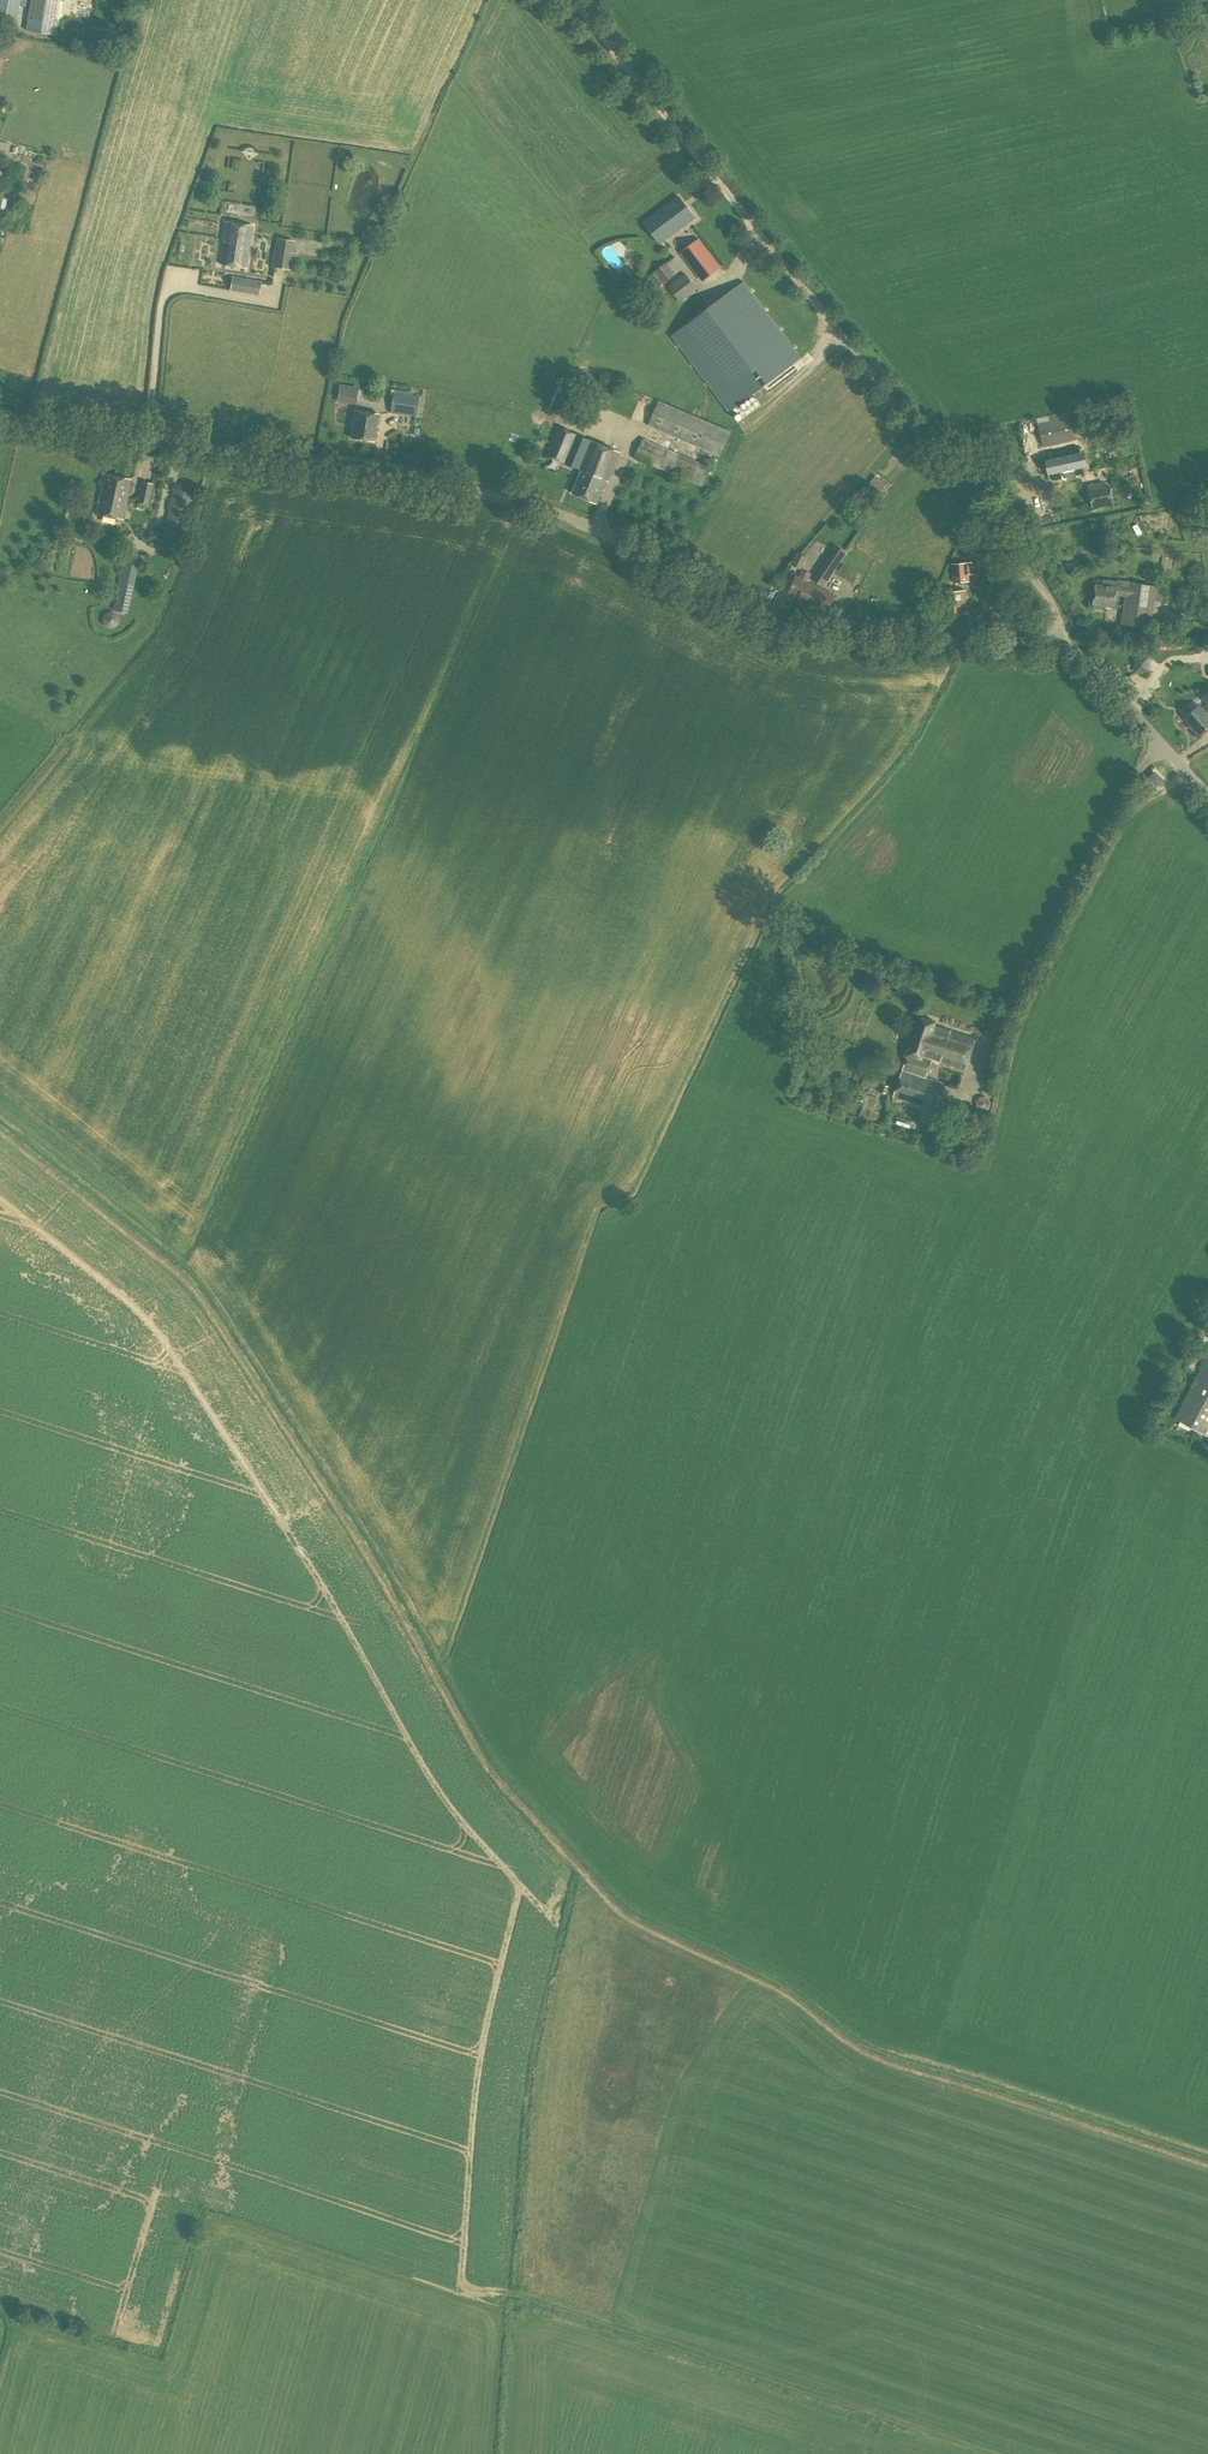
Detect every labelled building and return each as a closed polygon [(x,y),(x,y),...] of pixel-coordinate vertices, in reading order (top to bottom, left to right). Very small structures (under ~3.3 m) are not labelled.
[(62,0),(0,0),(0,25),(56,34),(62,0)] [(695,217),(679,197),(650,219),(665,239),(695,217)] [(246,267),(252,225),(223,221),(220,240),(222,241),(219,263),(246,267)] [(292,252),(294,240),(276,237),(274,249),(273,249),(271,267),(291,270),(294,252),(292,252)] [(699,237),(680,252),(701,280),(720,265),(699,237)] [(625,260),(633,253),(623,242),(616,248),(625,260)] [(656,289),(675,275),(666,262),(647,277),(656,289)] [(625,283),(636,275),(629,266),(618,275),(625,283)] [(680,302),(698,289),(685,273),(668,286),(680,302)] [(259,295),(261,281),(232,276),(229,290),(259,295)] [(802,358),(743,281),(704,311),(702,308),(696,313),(698,316),(671,336),(729,412),(752,395),(756,400),(762,395),(758,391),(802,358)] [(339,383),(337,401),(356,404),(358,386),(339,383)] [(416,417),(419,396),(393,392),(390,413),(416,417)] [(721,456),(731,431),(659,401),(648,425),(721,456)] [(374,441),(378,414),(354,410),(350,437),(374,441)] [(1070,416),(1069,411),(1037,418),(1038,423),(1037,423),(1043,447),(1079,439),(1074,415),(1070,416)] [(608,481),(620,453),(591,440),(559,427),(547,455),(581,470),(572,493),(596,503),(606,480),(608,481)] [(702,486),(710,467),(642,438),(634,457),(702,486)] [(1050,480),(1083,472),(1077,446),(1044,454),(1050,480)] [(883,471),(887,476),(897,466),(893,462),(883,471)] [(1129,485),(1137,480),(1134,473),(1125,478),(1129,485)] [(97,503),(95,513),(123,519),(128,498),(131,479),(103,474),(97,503)] [(142,483),(138,504),(148,506),(152,483),(143,481),(142,483)] [(1103,488),(1102,482),(1089,486),(1092,505),(1112,502),(1110,486),(1103,488)] [(180,551),(193,492),(173,487),(159,546),(180,551)] [(824,587),(847,552),(836,544),(812,579),(824,587)] [(124,551),(112,609),(127,613),(135,579),(136,572),(139,562),(144,563),(145,555),(124,551)] [(798,552),(792,565),(801,569),(807,557),(798,552)] [(974,574),(973,562),(951,564),(953,583),(969,582),(968,575),(974,574)] [(807,602),(815,586),(807,582),(811,574),(803,570),(799,578),(796,577),(788,593),(807,602)] [(1118,581),(1103,579),(1103,586),(1096,585),(1094,603),(1115,606),(1116,595),(1125,596),(1123,611),(1113,610),(1112,623),(1150,628),(1155,589),(1156,586),(1118,580),(1118,581)] [(815,586),(807,602),(826,612),(834,596),(815,586)] [(946,615),(964,613),(963,605),(967,605),(966,591),(944,593),(946,615)] [(1202,697),(1207,703),(1203,707),(1200,704),(1184,718),(1199,736),(1207,728),(1207,692),(1202,697)] [(1157,785),(1161,780),(1155,774),(1150,778),(1157,785)] [(965,1070),(975,1039),(934,1025),(936,1021),(920,1016),(903,1071),(902,1070),(893,1097),(938,1111),(947,1083),(926,1076),(932,1059),(965,1070)] [(880,1091),(886,1093),(888,1086),(882,1084),(880,1091)] [(901,1119),(899,1124),(913,1127),(914,1123),(901,1119)] [(1175,1418),(1207,1435),(1207,1354),(1175,1418)]
